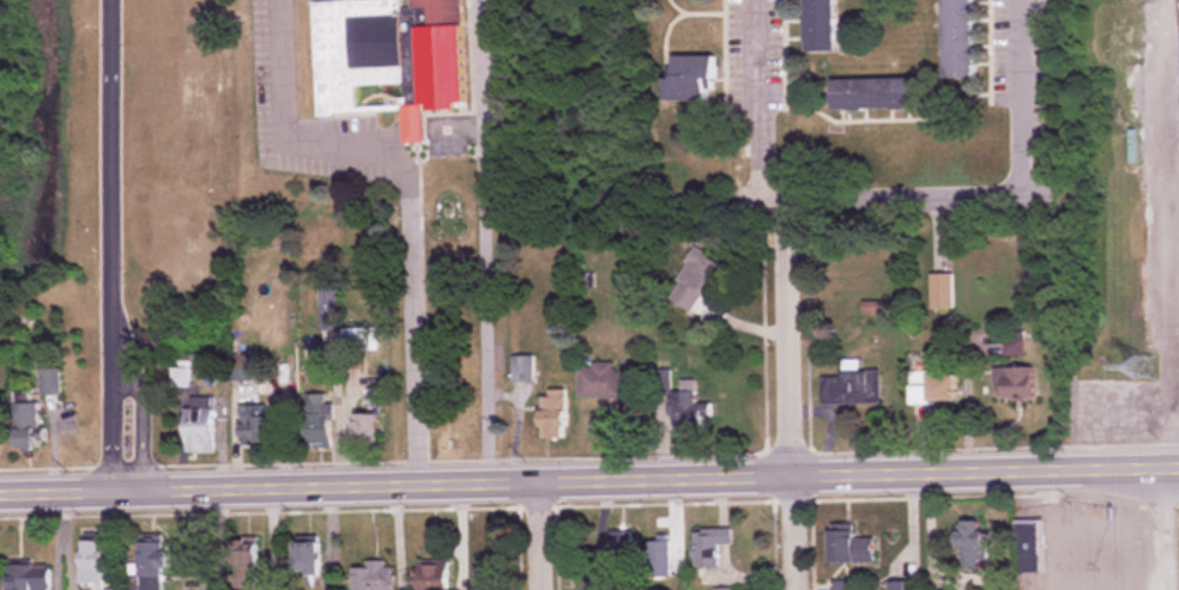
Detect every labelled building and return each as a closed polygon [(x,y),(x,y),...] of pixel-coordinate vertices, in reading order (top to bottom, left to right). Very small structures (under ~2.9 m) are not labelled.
[(325,112),(319,0),(457,0),(461,107),(429,109),(430,144),(404,145),(403,109),(325,112)] [(836,0),(805,0),(805,52),(837,52),(836,0)] [(944,78),(974,78),(974,0),(944,0),(944,78)] [(713,56),(673,56),(673,78),(667,78),(667,101),(713,101),(713,56)] [(834,79),(834,109),(921,109),(921,79),(834,79)] [(725,267),(696,248),(665,296),(694,315),(725,267)] [(952,310),(952,274),(931,274),(931,310),(952,310)] [(336,282),(322,282),(322,330),(336,330),(336,282)] [(368,351),(368,329),(342,329),(342,351),(368,351)] [(533,383),(533,357),(511,357),(511,383),(533,383)] [(578,399),(590,399),(590,400),(610,399),(610,414),(638,414),(638,370),(614,370),(614,365),(577,365),(578,399)] [(1035,368),(993,368),(993,400),(1035,400),(1035,368)] [(41,370),(41,395),(59,394),(59,370),(41,370)] [(669,395),(669,370),(651,370),(651,395),(669,395)] [(881,370),(843,370),(843,376),(822,377),(822,405),(881,404),(881,370)] [(958,375),(927,375),(927,404),(958,404),(958,375)] [(673,391),(675,433),(707,432),(706,404),(695,405),(694,380),(679,381),(680,391),(673,391)] [(566,441),(566,391),(540,391),(540,441),(566,441)] [(307,449),(332,449),(332,394),(307,394),(307,449)] [(38,404),(14,404),(14,450),(38,450),(38,404)] [(280,416),(270,416),(270,405),(240,405),(240,443),(280,443),(280,416)] [(185,452),(213,452),(213,406),(185,406),(185,452)] [(377,414),(353,414),(353,444),(377,444),(377,414)] [(958,569),(987,569),(987,533),(981,533),(981,522),(958,522),(958,569)] [(1042,522),(1017,522),(1017,573),(1042,573),(1042,522)] [(828,529),(828,564),(875,564),(875,540),(853,540),(853,529),(828,529)] [(732,546),(732,530),(693,530),(693,568),(718,568),(718,546),(732,546)] [(630,532),(609,532),(609,569),(630,569),(630,532)] [(95,586),(95,589),(104,589),(105,542),(81,541),(80,585),(95,586)] [(233,542),(233,582),(256,582),(256,542),(233,542)] [(294,575),(319,575),(319,542),(294,542),(294,575)] [(669,578),(669,542),(646,542),(646,578),(669,578)] [(164,544),(140,544),(140,589),(164,589),(164,544)] [(450,563),(418,564),(418,589),(450,589),(450,563)] [(353,564),(353,589),(392,589),(392,564),(353,564)] [(49,566),(3,567),(4,589),(49,589),(49,566)]
